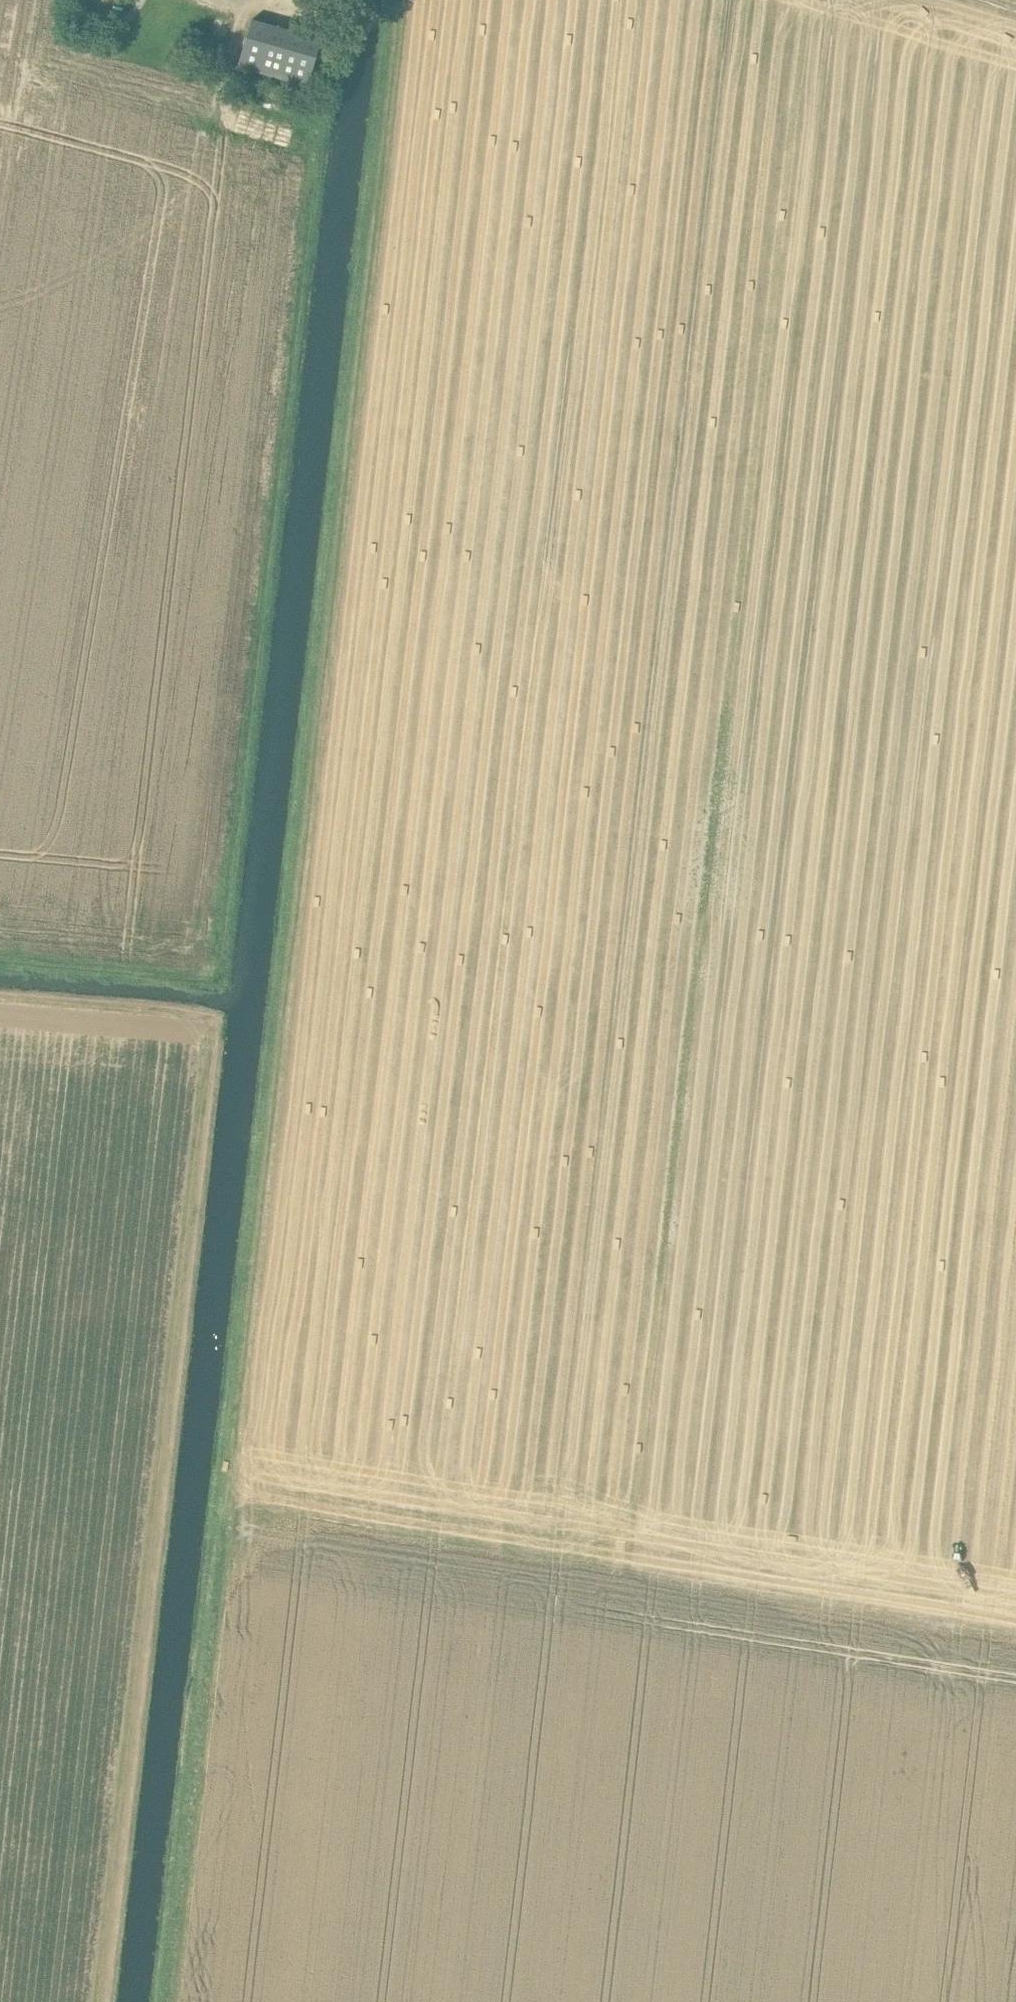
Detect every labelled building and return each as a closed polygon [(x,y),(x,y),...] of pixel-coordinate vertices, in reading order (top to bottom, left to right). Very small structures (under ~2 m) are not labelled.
[(322,40),(251,20),(238,68),(309,88),(322,40)]
